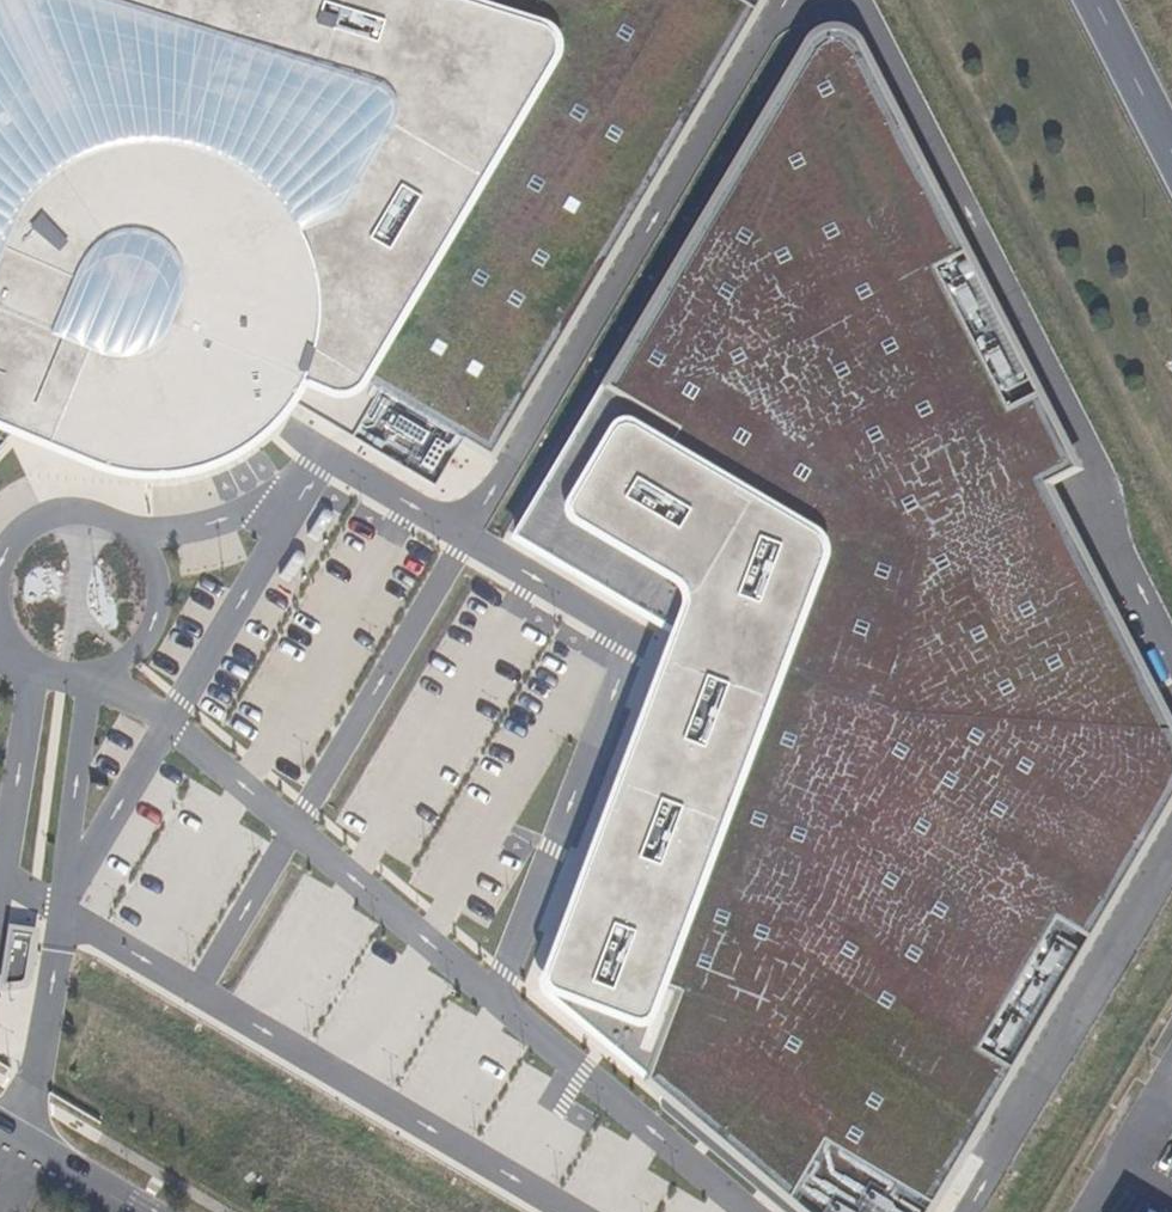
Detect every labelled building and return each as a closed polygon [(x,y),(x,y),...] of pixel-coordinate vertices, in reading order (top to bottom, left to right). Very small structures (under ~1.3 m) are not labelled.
[(16,439),(111,477),(155,481),(197,477),(235,464),(272,437),(304,407),(352,434),(378,393),(497,459),(763,0),(0,0),(0,456),(16,439)] [(514,530),(677,624),(545,969),(551,989),(810,1211),(927,1211),(1171,805),(1171,717),(1043,476),(1080,464),(858,30),(835,21),(814,28),(514,530)] [(291,542),(302,557),(324,541),(314,526),(291,542)] [(35,930),(12,926),(1,988),(19,986),(27,980),(35,930)] [(681,1195),(673,1211),(718,1211),(681,1195)]
